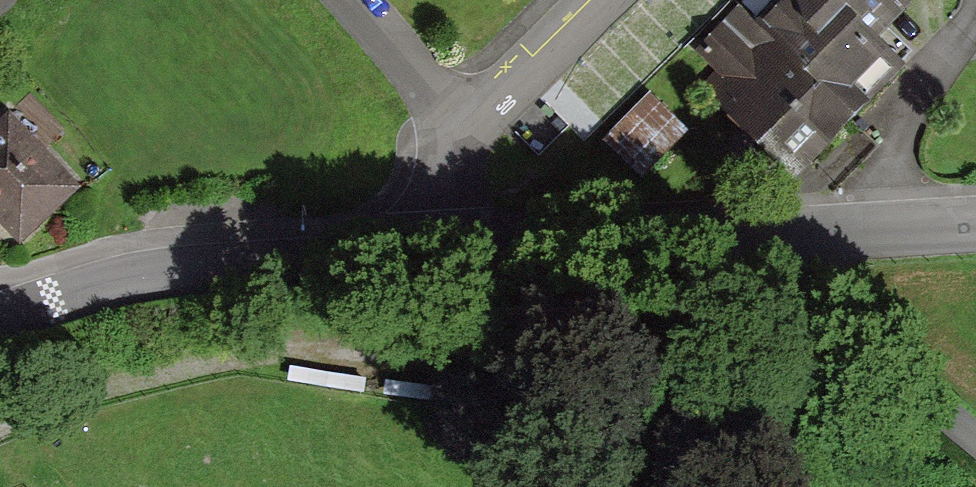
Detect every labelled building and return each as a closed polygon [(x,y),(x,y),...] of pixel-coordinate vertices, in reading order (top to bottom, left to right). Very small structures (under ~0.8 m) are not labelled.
[(852,118),(897,73),(873,49),(908,13),(895,0),(778,0),(756,22),(852,118)] [(788,183),(852,118),(756,22),(738,4),(673,70),(788,183)] [(652,98),(610,139),(640,170),(683,129),(652,98)] [(12,109),(0,119),(0,198),(25,227),(76,183),(12,109)]
